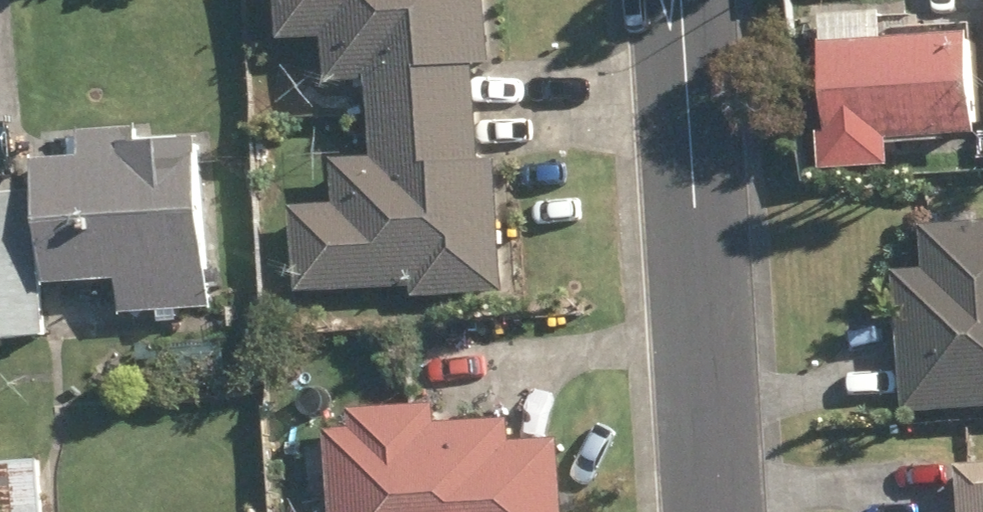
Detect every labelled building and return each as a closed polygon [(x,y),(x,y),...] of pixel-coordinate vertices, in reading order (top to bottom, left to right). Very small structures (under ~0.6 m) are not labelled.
[(506,0),(297,0),(298,44),(342,42),(343,86),(386,85),(387,119),(496,115),(494,69),(508,68),(506,0)] [(815,18),(822,143),(972,135),(965,36),(876,42),(874,15),(815,18)] [(497,165),(496,115),(387,119),(389,162),(350,164),(351,209),(306,211),(310,294),(425,290),(425,299),(518,296),(513,164),(497,165)] [(133,285),(134,313),(226,310),(222,146),(162,148),(162,135),(103,137),(104,163),(61,166),(65,287),(133,285)] [(58,343),(50,201),(0,204),(0,347),(58,343)] [(903,416),(982,410),(982,223),(921,229),(923,267),(890,270),(903,416)] [(348,511),(578,511),(575,443),(528,446),(527,423),(454,427),(453,409),(368,413),(369,433),(343,434),(348,511)] [(953,468),(957,511),(982,511),(982,465),(953,468)] [(61,466),(0,468),(0,511),(62,511),(61,466)]
